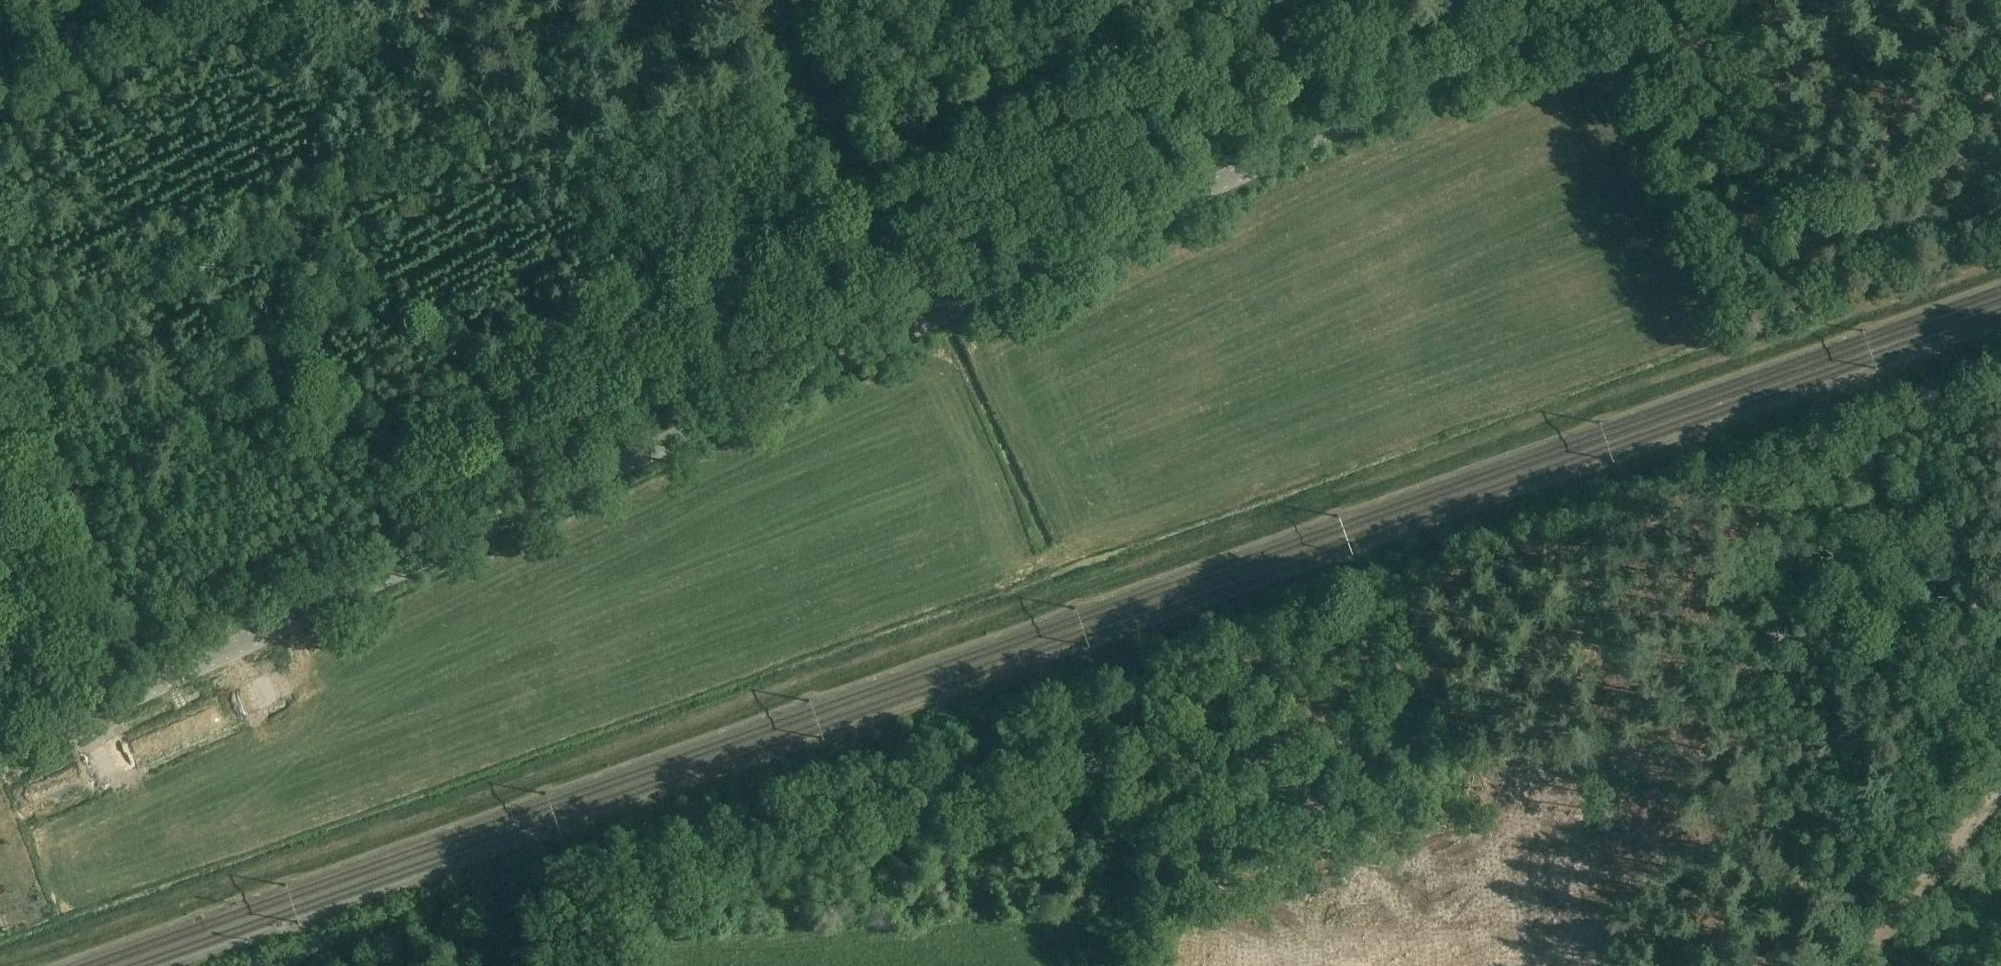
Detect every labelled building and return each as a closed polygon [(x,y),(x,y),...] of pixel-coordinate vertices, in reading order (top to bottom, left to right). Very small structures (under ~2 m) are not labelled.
[(108,764),(119,786),(166,763),(155,741),(108,764)]
